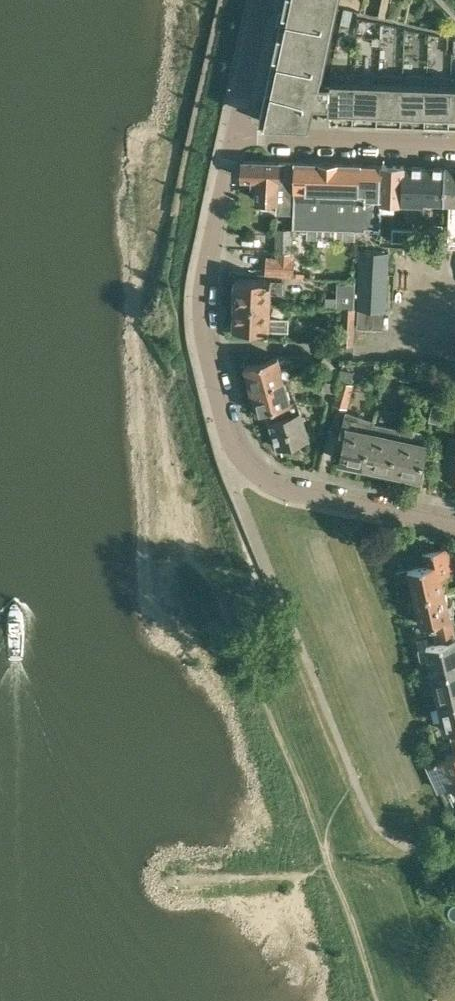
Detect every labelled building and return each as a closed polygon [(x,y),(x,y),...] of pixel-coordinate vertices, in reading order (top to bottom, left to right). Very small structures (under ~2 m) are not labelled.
[(259,116),(309,121),(315,99),(328,99),(329,79),(313,78),(330,0),(285,0),(259,116)] [(354,72),(330,72),(329,79),(328,99),(328,117),(352,118),(354,72)] [(378,73),(354,72),(352,118),(376,119),(378,73)] [(402,74),(378,73),(376,119),(400,120),(402,74)] [(426,75),(402,74),(400,120),(424,121),(426,75)] [(450,76),(426,75),(424,121),(448,122),(450,76)] [(277,211),(294,212),(296,161),(244,159),(243,178),(253,178),(253,185),(258,185),(257,198),(278,199),(277,211)] [(296,161),(294,212),(294,225),(357,228),(360,163),(296,161)] [(360,163),(357,228),(366,228),(366,225),(380,226),(382,164),(360,163)] [(382,164),(380,226),(381,226),(382,200),(403,201),(404,164),(382,164)] [(404,164),(403,201),(423,202),(424,166),(406,165),(406,164),(404,164)] [(424,166),(423,202),(424,202),(423,219),(433,219),(433,200),(444,200),(446,166),(424,166)] [(444,200),(449,200),(447,247),(454,247),(454,167),(446,166),(444,200)] [(433,236),(442,236),(442,224),(433,224),(433,236)] [(401,240),(401,228),(392,227),(392,239),(401,240)] [(292,251),(292,228),(275,228),(275,250),(292,251)] [(410,228),(401,228),(401,240),(410,240),(410,228)] [(357,305),(358,306),(358,327),(383,328),(384,307),(387,307),(389,250),(359,249),(357,305)] [(276,250),(276,255),(266,255),(265,274),(293,276),(295,257),(293,257),(294,252),(276,250)] [(236,277),(235,302),(271,303),(271,290),(284,291),(285,279),(273,278),(236,277)] [(342,305),(354,305),(355,280),(337,279),(336,305),(342,305)] [(271,303),(235,302),(234,327),(289,329),(290,316),(270,316),(271,303)] [(352,342),(354,305),(342,305),(341,342),(352,342)] [(245,365),(251,387),(251,388),(285,378),(278,355),(245,365)] [(334,377),(340,369),(324,357),(318,365),(334,377)] [(411,379),(414,367),(403,365),(401,377),(411,379)] [(339,378),(341,379),(334,403),(348,407),(355,383),(351,382),(354,370),(341,367),(339,378)] [(285,378),(251,388),(258,411),(268,408),(298,400),(297,398),(291,400),(285,378)] [(337,391),(340,382),(324,381),(324,391),(337,391)] [(298,400),(268,408),(279,446),(309,437),(298,400)] [(433,403),(430,420),(443,422),(446,406),(433,403)] [(347,410),(346,416),(339,442),(345,443),(341,459),(364,464),(373,422),(375,422),(376,419),(347,410)] [(364,464),(391,470),(400,428),(375,422),(373,422),(364,464)] [(400,428),(391,470),(421,477),(428,441),(412,438),(413,431),(400,428)] [(454,435),(446,473),(454,475),(454,435)] [(415,595),(445,588),(442,575),(454,572),(450,555),(454,554),(454,546),(448,547),(448,545),(423,551),(426,563),(409,567),(415,595)] [(445,588),(415,595),(422,622),(437,619),(439,630),(454,627),(451,616),(452,616),(445,588)] [(427,644),(419,646),(422,658),(430,656),(433,672),(454,667),(454,632),(454,627),(439,630),(434,631),(436,642),(427,644)] [(433,672),(440,701),(454,698),(454,667),(433,672)] [(440,701),(447,730),(451,729),(454,740),(454,698),(440,701)] [(429,765),(439,788),(437,788),(439,791),(441,790),(451,812),(454,810),(454,753),(429,765)]
